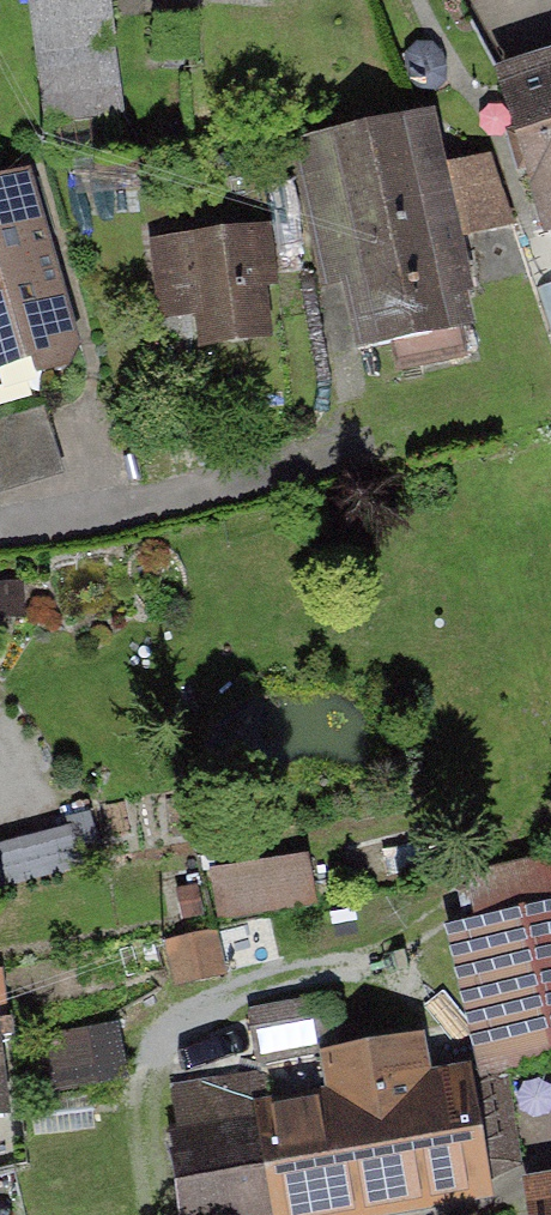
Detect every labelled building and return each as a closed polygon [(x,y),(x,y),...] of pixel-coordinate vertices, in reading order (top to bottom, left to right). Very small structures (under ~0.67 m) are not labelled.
[(50,113),(129,100),(113,0),(32,0),(50,113)] [(493,69),(540,237),(550,234),(550,53),(493,69)] [(483,331),(430,108),(319,134),(372,358),(483,331)] [(25,168),(0,176),(0,385),(86,357),(25,168)] [(267,222),(191,232),(207,350),(283,340),(267,222)] [(55,867),(53,833),(0,837),(0,871),(55,867)] [(313,849),(215,857),(219,910),(317,902),(313,849)] [(454,894),(500,1086),(550,1074),(550,871),(454,894)] [(38,1028),(44,1075),(129,1065),(124,1018),(38,1028)] [(11,1110),(0,1045),(0,1112),(11,1110)] [(269,1214),(416,1214),(489,1202),(463,1061),(248,1100),(269,1214)] [(524,1214),(550,1214),(550,1180),(519,1185),(524,1214)]
